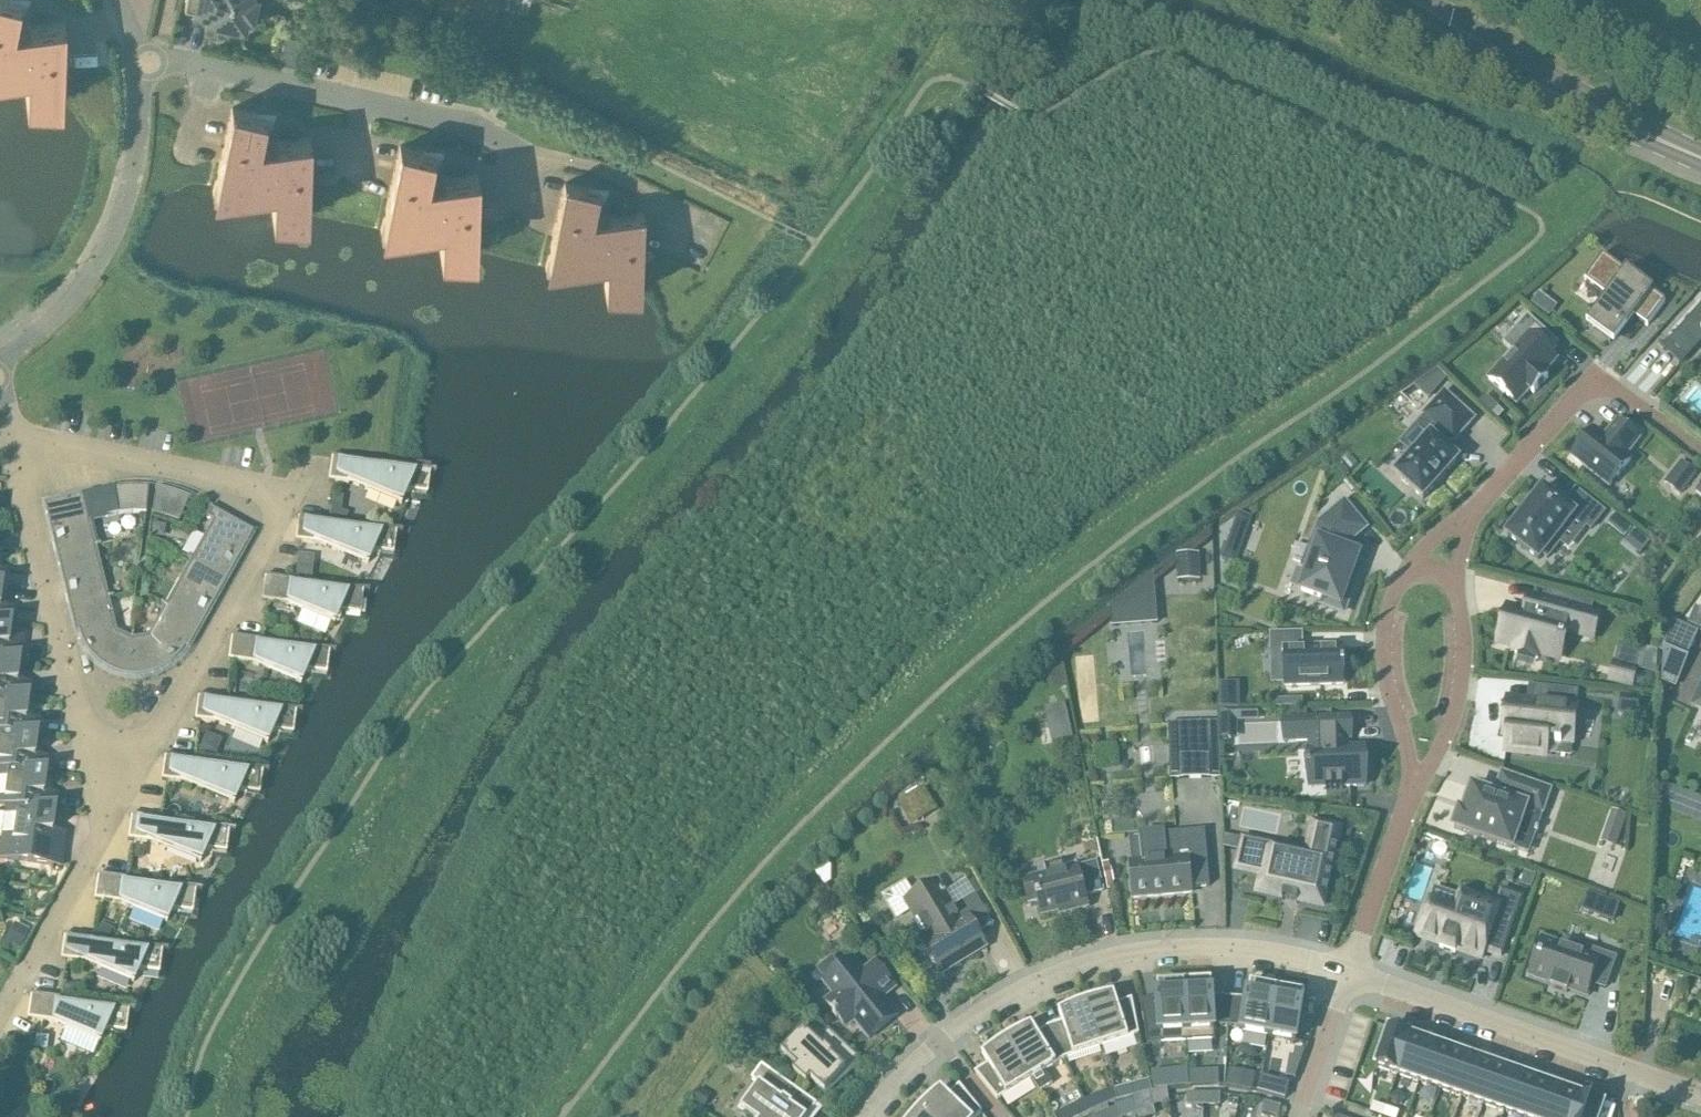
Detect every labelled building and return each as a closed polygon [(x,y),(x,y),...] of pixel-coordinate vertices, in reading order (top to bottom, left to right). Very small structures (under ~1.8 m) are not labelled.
[(27,71),(25,98),(61,100),(64,20),(18,26),(25,10),(10,6),(11,0),(0,0),(0,74),(27,71)] [(184,8),(209,14),(208,19),(222,22),(221,27),(239,31),(240,26),(243,27),(246,15),(251,16),(255,0),(186,0),(184,8)] [(387,2),(428,11),(430,0),(387,0),(387,2)] [(231,107),(219,163),(212,192),(273,184),(271,213),(306,214),(310,135),(263,141),(271,124),(256,121),(258,113),(231,107)] [(399,144),(381,224),(380,230),(441,222),(439,251),(474,252),(478,173),(432,179),(438,162),(424,159),(425,150),(399,144)] [(564,182),(552,236),(545,267),(605,259),(604,288),(639,289),(643,210),(596,216),(603,199),(589,196),(590,188),(564,182)] [(1611,340),(1609,342),(1608,343),(1610,344),(1611,343),(1612,341),(1634,317),(1647,327),(1665,303),(1652,293),(1625,273),(1602,256),(1585,281),(1607,297),(1588,323),(1611,340)] [(1540,293),(1532,304),(1547,316),(1556,305),(1540,293)] [(1662,349),(1665,352),(1681,366),(1700,344),(1700,306),(1662,349)] [(1489,380),(1517,405),(1529,391),(1534,395),(1544,384),(1548,379),(1544,375),(1556,361),(1550,355),(1559,345),(1538,326),(1528,317),(1527,317),(1537,326),(1489,380)] [(1438,372),(1427,378),(1438,390),(1447,381),(1438,372)] [(1444,393),(1423,417),(1424,418),(1400,445),(1413,456),(1395,476),(1423,500),(1436,486),(1445,476),(1458,461),(1441,446),(1447,438),(1453,443),(1474,420),(1449,398),(1444,393)] [(1497,409),(1485,398),(1479,404),(1491,416),(1497,409)] [(1594,431),(1572,458),(1610,487),(1631,460),(1626,456),(1639,440),(1635,437),(1617,423),(1604,439),(1594,431)] [(328,482),(333,483),(354,486),(401,505),(401,504),(399,503),(404,493),(426,496),(429,473),(435,474),(435,473),(329,458),(329,459),(331,460),(328,482)] [(1682,463),(1665,484),(1679,495),(1696,474),(1682,463)] [(118,515),(132,513),(131,497),(131,495),(131,487),(127,487),(117,488),(114,489),(118,515)] [(131,497),(132,513),(145,514),(148,488),(144,487),(134,487),(131,487),(131,495),(131,497)] [(151,515),(165,518),(172,493),(159,489),(156,489),(151,515)] [(1542,493),(1508,538),(1540,562),(1544,556),(1548,560),(1560,545),(1555,541),(1574,516),(1588,526),(1601,510),(1576,491),(1563,508),(1542,493)] [(53,545),(56,557),(95,548),(85,504),(93,502),(91,493),(43,505),(50,532),(51,532),(52,538),(55,537),(56,544),(53,545)] [(172,493),(165,518),(178,523),(189,499),(185,497),(176,494),(172,493)] [(1323,605),(1343,613),(1354,583),(1349,582),(1358,557),(1344,551),(1346,544),(1364,529),(1344,505),(1320,526),(1317,533),(1317,534),(1314,542),(1319,544),(1301,592),(1325,600),(1323,605)] [(212,522),(190,561),(226,581),(232,569),(229,567),(232,562),(235,563),(238,557),(239,558),(252,533),(209,509),(205,517),(212,522)] [(1248,526),(1250,519),(1239,515),(1234,527),(1242,529),(1248,526)] [(1614,517),(1607,526),(1624,539),(1631,530),(1614,517)] [(294,542),(299,543),(321,546),(367,565),(368,564),(366,563),(370,552),(393,555),(396,533),(402,534),(402,532),(296,518),(296,519),(297,519),(294,542)] [(139,523),(126,527),(129,539),(143,535),(143,534),(139,523)] [(1633,531),(1623,543),(1639,556),(1649,543),(1633,531)] [(65,596),(68,609),(108,599),(95,548),(56,557),(62,584),(63,583),(65,590),(67,589),(69,596),(65,596)] [(1237,557),(1234,551),(1227,548),(1223,560),(1234,564),(1237,557)] [(1200,555),(1176,556),(1177,581),(1201,580),(1200,555)] [(190,561),(164,607),(200,627),(206,616),(203,614),(206,608),(209,609),(212,604),(213,604),(226,581),(190,561)] [(261,602),(266,602),(287,605),(334,625),(334,623),(333,623),(337,612),(359,615),(363,593),(368,593),(368,592),(262,577),(262,579),(264,579),(261,602)] [(1500,638),(1498,643),(1516,648),(1515,653),(1537,659),(1540,648),(1561,653),(1567,632),(1584,637),(1586,630),(1591,614),(1541,601),(1527,597),(1523,613),(1507,609),(1500,638)] [(90,652),(87,654),(91,658),(94,661),(98,665),(102,668),(107,670),(111,672),(116,674),(121,676),(126,677),(132,636),(131,636),(130,639),(116,633),(108,599),(68,609),(74,634),(79,634),(80,639),(90,652)] [(1687,623),(1700,629),(1700,609),(1694,606),(1687,623)] [(132,636),(126,677),(131,677),(136,677),(141,677),(146,676),(151,675),(156,673),(161,671),(165,668),(170,665),(168,663),(180,653),(183,648),(187,650),(200,627),(164,607),(148,637),(132,640),(132,636)] [(10,626),(12,610),(0,608),(0,624),(10,626)] [(19,663),(23,636),(9,634),(10,626),(0,624),(0,660),(19,663)] [(1303,633),(1269,634),(1270,650),(1284,650),(1285,687),(1291,687),(1343,685),(1342,674),(1342,669),(1344,668),(1344,665),(1342,665),(1342,648),(1303,649),(1303,633)] [(227,662),(232,662),(254,665),(300,685),(301,683),(299,683),(303,672),(326,675),(329,653),(335,653),(335,652),(229,637),(229,639),(231,639),(227,662)] [(1619,642),(1614,663),(1637,669),(1638,647),(1619,642)] [(1673,655),(1663,680),(1676,686),(1687,660),(1686,660),(1673,655)] [(28,700),(30,685),(16,683),(19,663),(0,660),(0,696),(28,700)] [(1607,683),(1633,690),(1639,669),(1637,669),(1614,663),(1612,663),(1607,683)] [(1505,720),(1503,737),(1507,737),(1505,752),(1507,753),(1545,757),(1547,741),(1556,742),(1555,746),(1561,747),(1561,743),(1570,744),(1572,745),(1573,729),(1578,692),(1576,692),(1542,688),(1529,687),(1527,703),(1507,700),(1505,720)] [(37,738),(39,722),(25,720),(28,700),(0,696),(0,733),(37,738)] [(1621,696),(1619,714),(1638,716),(1639,697),(1621,696)] [(194,721),(199,722),(221,725),(267,744),(267,743),(266,742),(270,732),(293,735),(296,712),(301,713),(302,712),(196,697),(195,698),(197,699),(194,721)] [(1065,705),(1044,710),(1052,745),(1073,740),(1065,705)] [(1258,709),(1242,709),(1243,721),(1258,721),(1258,709)] [(1350,716),(1290,717),(1290,741),(1302,741),(1304,781),(1321,780),(1321,796),(1365,794),(1364,749),(1349,749),(1349,740),(1351,739),(1350,716)] [(1170,780),(1219,778),(1220,778),(1218,723),(1168,725),(1170,780)] [(45,775),(47,759),(34,757),(37,738),(0,733),(0,769),(45,775)] [(161,781),(166,782),(187,785),(233,804),(234,803),(232,802),(237,791),(259,794),(262,772),(268,773),(268,771),(162,757),(162,758),(164,759),(161,781)] [(6,806),(54,812),(56,797),(42,795),(45,775),(0,769),(0,805),(6,806)] [(1552,788),(1503,771),(1495,794),(1474,786),(1466,810),(1462,808),(1456,825),(1513,845),(1527,806),(1544,812),(1552,788)] [(924,788),(898,803),(912,826),(938,811),(924,788)] [(54,812),(6,806),(0,853),(0,859),(60,867),(65,834),(51,832),(54,812)] [(1611,811),(1606,827),(1622,832),(1627,817),(1611,811)] [(127,841),(132,841),(153,844),(200,864),(200,863),(199,862),(203,851),(226,854),(229,832),(234,833),(235,831),(129,817),(128,818),(130,818),(127,841)] [(1243,840),(1237,870),(1250,873),(1260,875),(1256,893),(1282,898),(1282,901),(1297,904),(1298,902),(1323,907),(1326,895),(1328,896),(1339,844),(1342,827),(1313,821),(1309,838),(1304,859),(1272,853),(1274,847),(1243,840)] [(1209,886),(1205,846),(1204,831),(1166,834),(1165,830),(1140,833),(1140,837),(1129,838),(1132,861),(1130,861),(1133,900),(1192,895),(1191,888),(1209,886)] [(1224,848),(1236,851),(1239,840),(1223,836),(1224,848)] [(135,848),(134,859),(142,860),(143,849),(135,848)] [(1114,890),(1108,863),(1102,864),(1108,891),(1114,890)] [(1072,913),(1088,909),(1085,897),(1103,893),(1096,865),(1078,870),(1078,869),(1065,872),(1063,864),(1045,869),(1047,876),(1023,882),(1029,905),(1038,903),(1042,918),(1071,910),(1072,913)] [(1525,873),(1521,886),(1531,889),(1536,877),(1525,873)] [(94,901),(99,901),(120,904),(166,924),(167,922),(165,922),(170,911),(192,914),(195,892),(201,892),(201,891),(95,876),(95,878),(97,878),(94,901)] [(913,896),(903,902),(910,913),(917,924),(916,925),(915,927),(916,931),(917,933),(921,937),(925,938),(927,942),(923,944),(941,975),(986,948),(979,936),(986,931),(994,926),(976,896),(975,897),(966,902),(960,905),(955,908),(945,892),(938,881),(929,886),(924,885),(918,887),(914,892),(913,896)] [(1429,900),(1416,937),(1422,939),(1439,945),(1438,948),(1455,954),(1456,951),(1480,960),(1483,952),(1500,958),(1521,898),(1503,892),(1497,907),(1490,904),(1460,894),(1455,909),(1429,900)] [(1604,901),(1598,919),(1612,924),(1619,906),(1604,901)] [(15,923),(5,942),(19,950),(30,932),(15,923)] [(101,925),(96,936),(107,941),(112,930),(101,925)] [(60,960),(65,961),(87,964),(133,984),(133,982),(132,981),(137,971),(159,974),(162,951),(167,952),(168,951),(62,936),(61,938),(63,938),(60,960)] [(1564,942),(1562,947),(1542,940),(1541,940),(1528,976),(1552,985),(1551,988),(1567,993),(1568,990),(1588,997),(1592,985),(1605,989),(1608,980),(1615,959),(1599,954),(1564,942)] [(825,982),(824,983),(835,996),(828,1002),(835,1011),(833,1013),(838,1018),(839,1017),(847,1026),(855,1020),(869,1039),(890,1023),(897,1017),(891,1009),(882,998),(887,995),(895,989),(875,964),(867,971),(863,974),(852,960),(841,969),(825,982)] [(1194,984),(1184,984),(1187,1043),(1215,1043),(1214,1027),(1228,1028),(1230,1000),(1213,999),(1212,980),(1194,981),(1194,984)] [(1158,1002),(1141,1004),(1148,1046),(1148,1047),(1160,1045),(1171,1044),(1187,1043),(1184,984),(1175,985),(1174,982),(1157,983),(1158,1002)] [(1230,1000),(1228,1028),(1241,1029),(1240,1034),(1269,1039),(1269,1038),(1279,991),(1277,990),(1268,989),(1269,986),(1249,983),(1246,1001),(1230,1000)] [(77,985),(63,986),(65,998),(78,997),(77,985)] [(1269,1038),(1269,1039),(1297,1044),(1306,993),(1287,989),(1287,992),(1279,991),(1269,1038)] [(1094,1026),(1101,1048),(1139,1036),(1139,1035),(1132,1001),(1132,1000),(1118,1005),(1115,995),(1105,996),(1099,998),(1093,999),(1086,1002),(1094,1026)] [(103,1031),(121,1033),(125,1034),(128,1011),(134,1012),(134,1011),(28,996),(28,997),(30,998),(27,1020),(53,1024),(99,1043),(103,1031)] [(1049,1027),(1065,1060),(1101,1048),(1094,1026),(1086,1002),(1076,1005),(1059,1013),(1063,1023),(1049,1027)] [(1006,1039),(1032,1081),(1040,1093),(1053,1085),(1045,1073),(1065,1060),(1049,1027),(1038,1035),(1032,1025),(1015,1033),(1006,1039)] [(811,1081),(826,1094),(839,1082),(838,1080),(858,1059),(829,1032),(818,1043),(804,1030),(782,1053),(798,1068),(794,1073),(807,1085),(811,1081)] [(1389,1030),(1376,1068),(1398,1075),(1411,1038),(1389,1030)] [(1411,1038),(1398,1075),(1419,1083),(1432,1045),(1412,1038),(1411,1038)] [(988,1065),(975,1073),(976,1074),(997,1101),(998,1102),(1032,1081),(1006,1039),(997,1045),(982,1056),(988,1065)] [(1432,1045),(1419,1083),(1441,1090),(1454,1053),(1432,1045)] [(1454,1053),(1441,1090),(1462,1098),(1475,1060),(1454,1053)] [(1462,1098),(1484,1105),(1497,1068),(1475,1060),(1462,1098)] [(742,1110),(751,1116),(810,1116),(818,1106),(770,1071),(762,1065),(752,1080),(759,1085),(742,1110)] [(1497,1068),(1484,1105),(1505,1113),(1518,1076),(1497,1068)] [(1229,1070),(1226,1087),(1239,1089),(1241,1072),(1229,1070)] [(1161,1071),(1152,1072),(1152,1081),(1153,1090),(1171,1088),(1170,1071),(1161,1071)] [(1505,1113),(1516,1116),(1528,1116),(1540,1083),(1518,1076),(1505,1113)] [(1262,1077),(1258,1092),(1286,1100),(1290,1085),(1262,1077)] [(1149,1081),(1136,1084),(1139,1096),(1149,1093),(1152,1092),(1149,1081)] [(1528,1116),(1552,1116),(1561,1091),(1540,1083),(1528,1116)] [(928,1116),(980,1116),(982,1114),(982,1113),(960,1087),(960,1086),(949,1097),(941,1089),(920,1109),(928,1116)] [(1113,1088),(1084,1101),(1090,1114),(1107,1107),(1119,1102),(1119,1101),(1117,1098),(1116,1095),(1113,1088)] [(696,1095),(691,1103),(704,1110),(709,1102),(711,1098),(712,1096),(699,1089),(698,1091),(696,1095)] [(1552,1116),(1576,1116),(1583,1098),(1581,1098),(1561,1091),(1552,1116)] [(1152,1105),(1150,1100),(1149,1093),(1139,1096),(1132,1098),(1134,1109),(1152,1105)] [(1187,1106),(1204,1106),(1204,1095),(1187,1095),(1187,1106)] [(1204,1095),(1204,1106),(1220,1106),(1220,1095),(1204,1095)] [(1583,1098),(1576,1116),(1600,1116),(1604,1106),(1583,1098)] [(1057,1116),(1082,1116),(1090,1114),(1084,1101),(1056,1116),(1057,1116)] [(1274,1116),(1279,1116),(1281,1108),(1265,1103),(1262,1114),(1274,1116)] [(1377,1116),(1381,1116),(1383,1116),(1384,1113),(1386,1109),(1373,1105),(1372,1109),(1371,1113),(1377,1116)] [(920,1109),(912,1116),(928,1116),(920,1109)] [(1097,1116),(1119,1116),(1116,1109),(1097,1116)]
